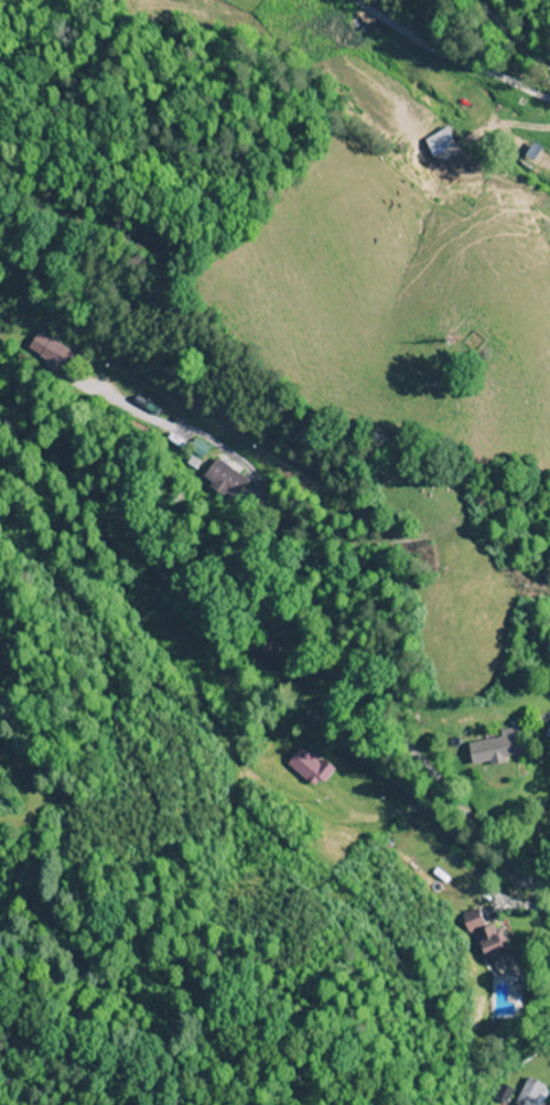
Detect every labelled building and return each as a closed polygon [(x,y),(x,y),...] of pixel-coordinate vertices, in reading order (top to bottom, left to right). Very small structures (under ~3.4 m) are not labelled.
[(422,137),(427,157),(450,151),(446,132),(422,137)] [(67,374),(78,356),(37,332),(27,350),(67,374)] [(230,504),(248,482),(220,457),(201,479),(230,504)] [(462,745),(469,770),(516,756),(508,731),(462,745)] [(500,952),(495,933),(475,938),(479,957),(500,952)] [(513,1104),(533,1104),(545,1087),(529,1076),(511,1104),(513,1104)]
